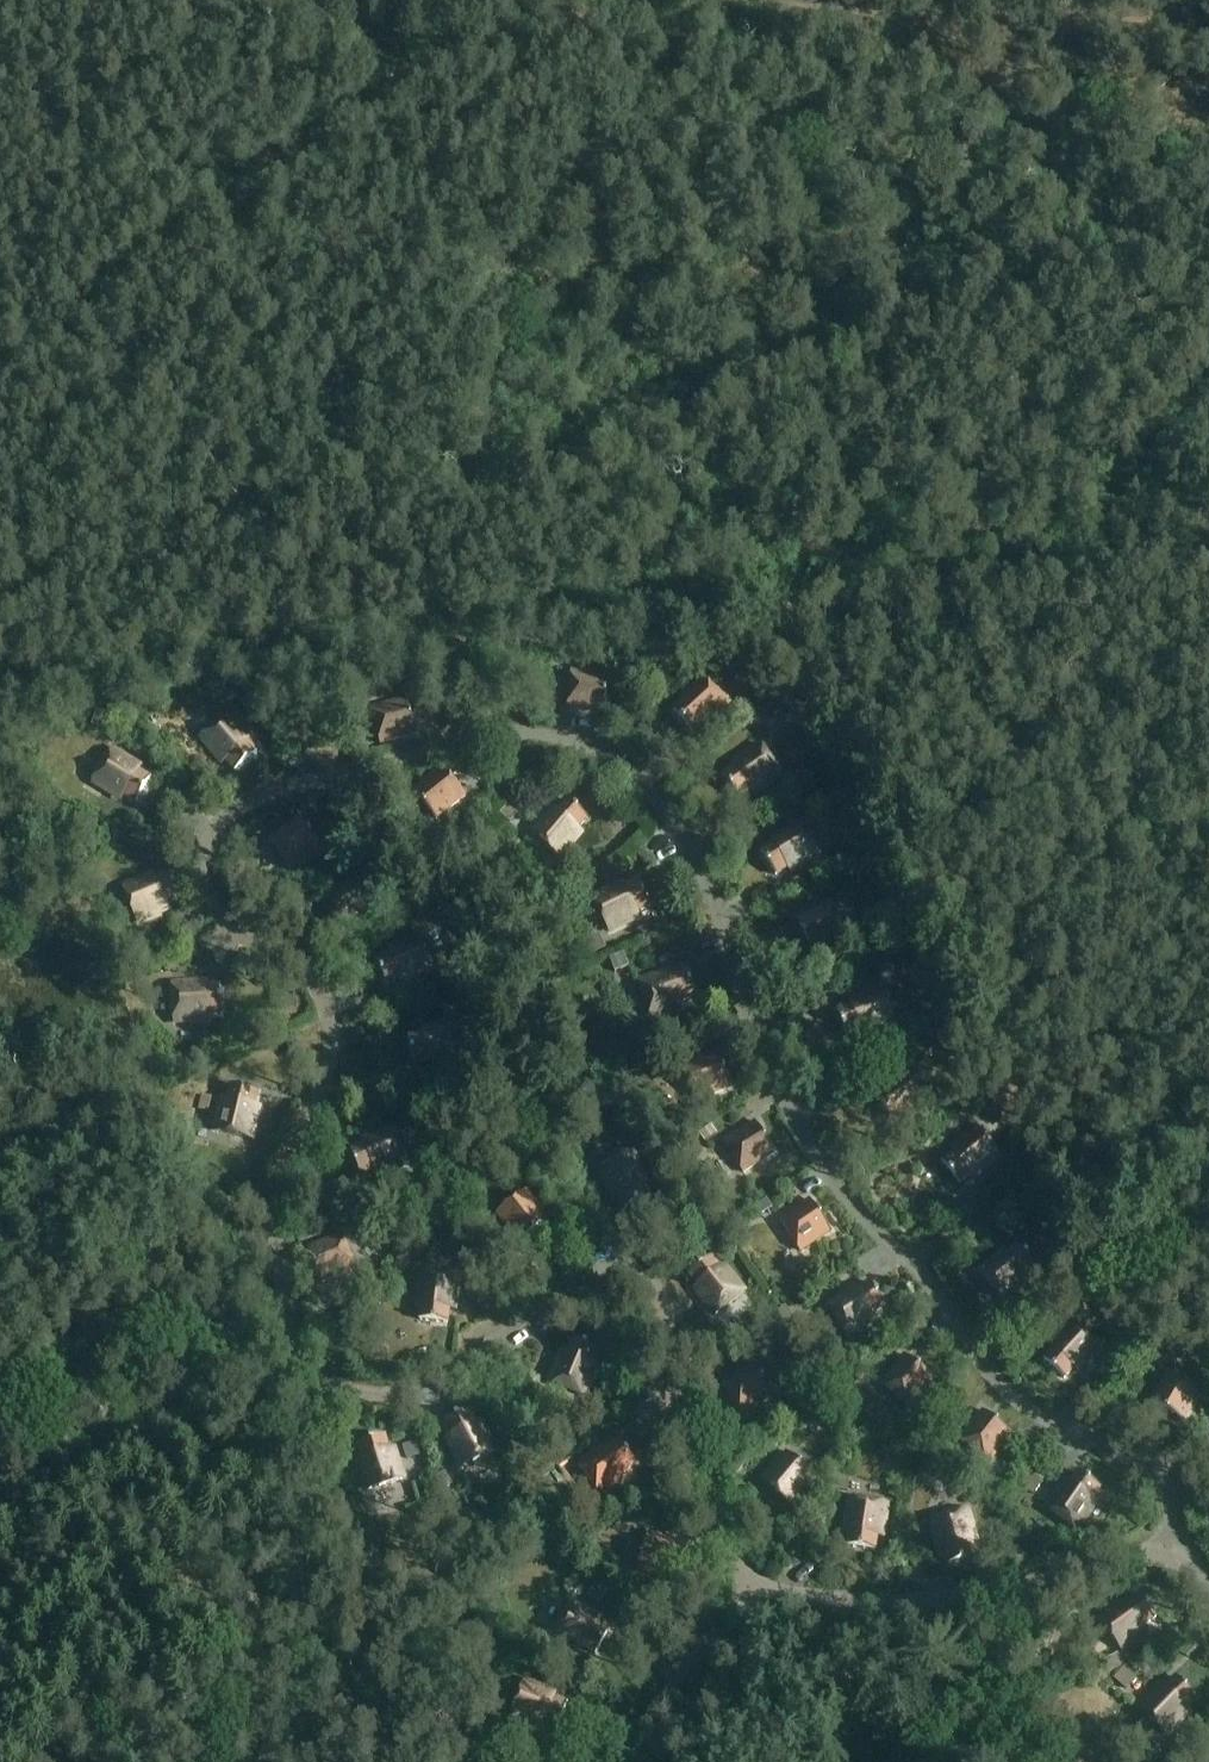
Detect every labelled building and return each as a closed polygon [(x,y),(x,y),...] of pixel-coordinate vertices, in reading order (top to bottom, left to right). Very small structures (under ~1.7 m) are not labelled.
[(604,712),(608,675),(571,671),(567,708),(604,712)] [(714,717),(730,702),(705,675),(682,697),(685,700),(673,711),(692,731),(711,713),(714,717)] [(260,704),(253,693),(240,703),(247,713),(260,704)] [(759,707),(749,696),(738,706),(748,717),(759,707)] [(381,744),(416,734),(406,698),(370,708),(381,744)] [(755,725),(766,717),(760,709),(749,717),(755,725)] [(111,714),(95,710),(91,725),(107,730),(111,714)] [(236,770),(257,753),(240,733),(243,730),(229,713),(201,737),(222,762),(226,759),(236,770)] [(763,787),(781,775),(760,745),(733,763),(736,767),(723,775),(739,798),(760,783),(763,787)] [(137,802),(151,779),(128,765),(131,761),(112,750),(93,782),(121,798),(123,794),(137,802)] [(436,819),(465,796),(442,767),(413,790),(436,819)] [(577,829),(587,817),(566,799),(549,819),(546,816),(532,833),(560,857),(581,832),(577,829)] [(512,801),(500,815),(510,823),(522,810),(512,801)] [(291,870),(321,849),(300,818),(270,840),(291,870)] [(800,865),(818,854),(799,823),(772,839),(774,844),(761,852),(775,875),(798,861),(800,865)] [(846,855),(825,867),(832,878),(853,866),(846,855)] [(180,898),(169,873),(145,883),(143,879),(123,887),(138,921),(168,909),(166,904),(180,898)] [(650,906),(638,882),(614,893),(612,889),(593,898),(609,931),(638,917),(636,913),(650,906)] [(812,952),(846,937),(831,903),(797,918),(812,952)] [(854,936),(859,948),(874,942),(869,930),(854,936)] [(593,955),(604,949),(598,935),(586,941),(593,955)] [(413,979),(433,971),(419,936),(389,949),(391,953),(376,959),(387,984),(411,974),(413,979)] [(873,964),(878,976),(894,969),(889,958),(873,964)] [(163,961),(163,972),(178,972),(178,961),(163,961)] [(695,996),(686,970),(661,979),(660,974),(640,982),(652,1017),(682,1006),(681,1001),(695,996)] [(194,988),(194,983),(172,984),(174,1021),(207,1019),(206,1014),(222,1014),(220,986),(194,988)] [(437,993),(441,1004),(455,999),(451,988),(437,993)] [(863,1035),(893,1024),(880,989),(860,997),(862,1001),(837,1011),(847,1036),(861,1031),(863,1035)] [(442,1061),(463,1056),(453,1020),(422,1029),(423,1033),(408,1038),(416,1064),(441,1057),(442,1061)] [(695,1100),(731,1088),(719,1053),(684,1065),(695,1100)] [(893,1123),(924,1103),(904,1072),(873,1092),(893,1123)] [(251,1139),(258,1107),(254,1106),(257,1091),(231,1085),(225,1111),(220,1109),(215,1130),(251,1139)] [(211,1098),(200,1095),(197,1110),(208,1112),(211,1098)] [(941,1103),(928,1111),(934,1122),(948,1113),(941,1103)] [(743,1173),(774,1153),(755,1122),(724,1141),(743,1173)] [(704,1141),(716,1134),(711,1126),(699,1133),(704,1141)] [(386,1170),(406,1163),(393,1128),(363,1139),(365,1144),(350,1149),(360,1175),(385,1166),(386,1170)] [(982,1171),(999,1157),(976,1128),(951,1149),(954,1152),(942,1162),(959,1183),(979,1167),(982,1171)] [(521,1157),(530,1169),(540,1162),(530,1149),(521,1157)] [(520,1242),(549,1220),(526,1191),(497,1213),(520,1242)] [(771,1208),(765,1199),(752,1208),(758,1217),(771,1208)] [(800,1251),(831,1230),(810,1200),(779,1221),(800,1251)] [(322,1282),(356,1268),(342,1234),(308,1248),(322,1282)] [(1036,1266),(1019,1245),(998,1261),(995,1258),(979,1272),(1003,1300),(1027,1279),(1024,1276),(1036,1266)] [(404,1273),(407,1257),(396,1255),(393,1270),(404,1273)] [(720,1269),(710,1257),(689,1274),(705,1295),(701,1298),(715,1315),(744,1292),(724,1266),(720,1269)] [(1059,1258),(1046,1270),(1055,1281),(1069,1270),(1059,1258)] [(455,1298),(458,1277),(421,1272),(417,1304),(422,1305),(420,1320),(447,1324),(450,1298),(455,1298)] [(885,1306),(870,1283),(848,1297),(845,1293),(827,1305),(847,1336),(874,1318),(872,1314),(885,1306)] [(1085,1363),(1100,1347),(1073,1322),(1051,1346),(1054,1349),(1044,1360),(1064,1379),(1082,1360),(1085,1363)] [(592,1364),(598,1350),(573,1339),(563,1364),(558,1362),(550,1382),(584,1396),(597,1366),(592,1364)] [(751,1350),(759,1360),(774,1350),(766,1339),(751,1350)] [(910,1407),(933,1378),(905,1355),(881,1384),(910,1407)] [(742,1415),(773,1395),(753,1364),(722,1384),(742,1415)] [(1182,1420),(1201,1389),(1170,1370),(1151,1401),(1182,1420)] [(531,1401),(519,1407),(526,1420),(537,1414),(531,1401)] [(940,1406),(934,1413),(939,1417),(949,1405),(946,1402),(941,1407),(940,1406)] [(461,1467),(494,1450),(480,1421),(475,1424),(468,1410),(444,1422),(456,1446),(452,1448),(461,1467)] [(989,1463),(1012,1434),(982,1411),(960,1440),(989,1463)] [(388,1450),(384,1435),(358,1443),(365,1468),(361,1469),(367,1490),(402,1479),(393,1448),(388,1450)] [(417,1455),(412,1441),(402,1444),(407,1458),(417,1455)] [(623,1473),(635,1464),(620,1441),(598,1456),(595,1452),(578,1465),(599,1495),(625,1476),(623,1473)] [(791,1504),(815,1476),(786,1452),(762,1480),(791,1504)] [(746,1462),(738,1454),(726,1468),(734,1475),(746,1462)] [(450,1485),(444,1472),(431,1478),(438,1491),(450,1485)] [(1091,1500),(1100,1488),(1077,1472),(1063,1494),(1059,1491),(1046,1509),(1077,1530),(1095,1503),(1091,1500)] [(833,1491),(844,1492),(846,1477),(835,1475),(833,1491)] [(1022,1489),(1032,1496),(1042,1481),(1033,1475),(1022,1489)] [(883,1525),(886,1504),(850,1498),(845,1530),(850,1531),(847,1546),(874,1551),(878,1525),(883,1525)] [(949,1565),(975,1557),(968,1532),(972,1530),(966,1510),(931,1520),(940,1551),(944,1550),(949,1565)] [(564,1531),(574,1523),(570,1516),(563,1515),(556,1520),(564,1531)] [(684,1578),(692,1552),(667,1544),(668,1540),(648,1534),(637,1569),(668,1578),(669,1574),(684,1578)] [(1023,1550),(1011,1559),(1017,1568),(1029,1560),(1023,1550)] [(1144,1626),(1156,1617),(1140,1595),(1119,1610),(1116,1607),(1099,1619),(1120,1649),(1146,1630),(1144,1626)] [(595,1654),(610,1631),(588,1617),(590,1613),(572,1601),(552,1633),(580,1650),(582,1646),(595,1654)] [(510,1666),(524,1672),(529,1661),(515,1655),(510,1666)] [(1122,1666),(1117,1656),(1104,1663),(1108,1673),(1122,1666)] [(1135,1677),(1123,1666),(1112,1679),(1123,1690),(1135,1677)] [(1185,1708),(1195,1697),(1176,1678),(1157,1697),(1154,1693),(1139,1709),(1166,1735),(1188,1711),(1185,1708)] [(557,1729),(567,1703),(543,1694),(545,1689),(524,1681),(511,1716),(541,1728),(543,1723),(557,1729)]
